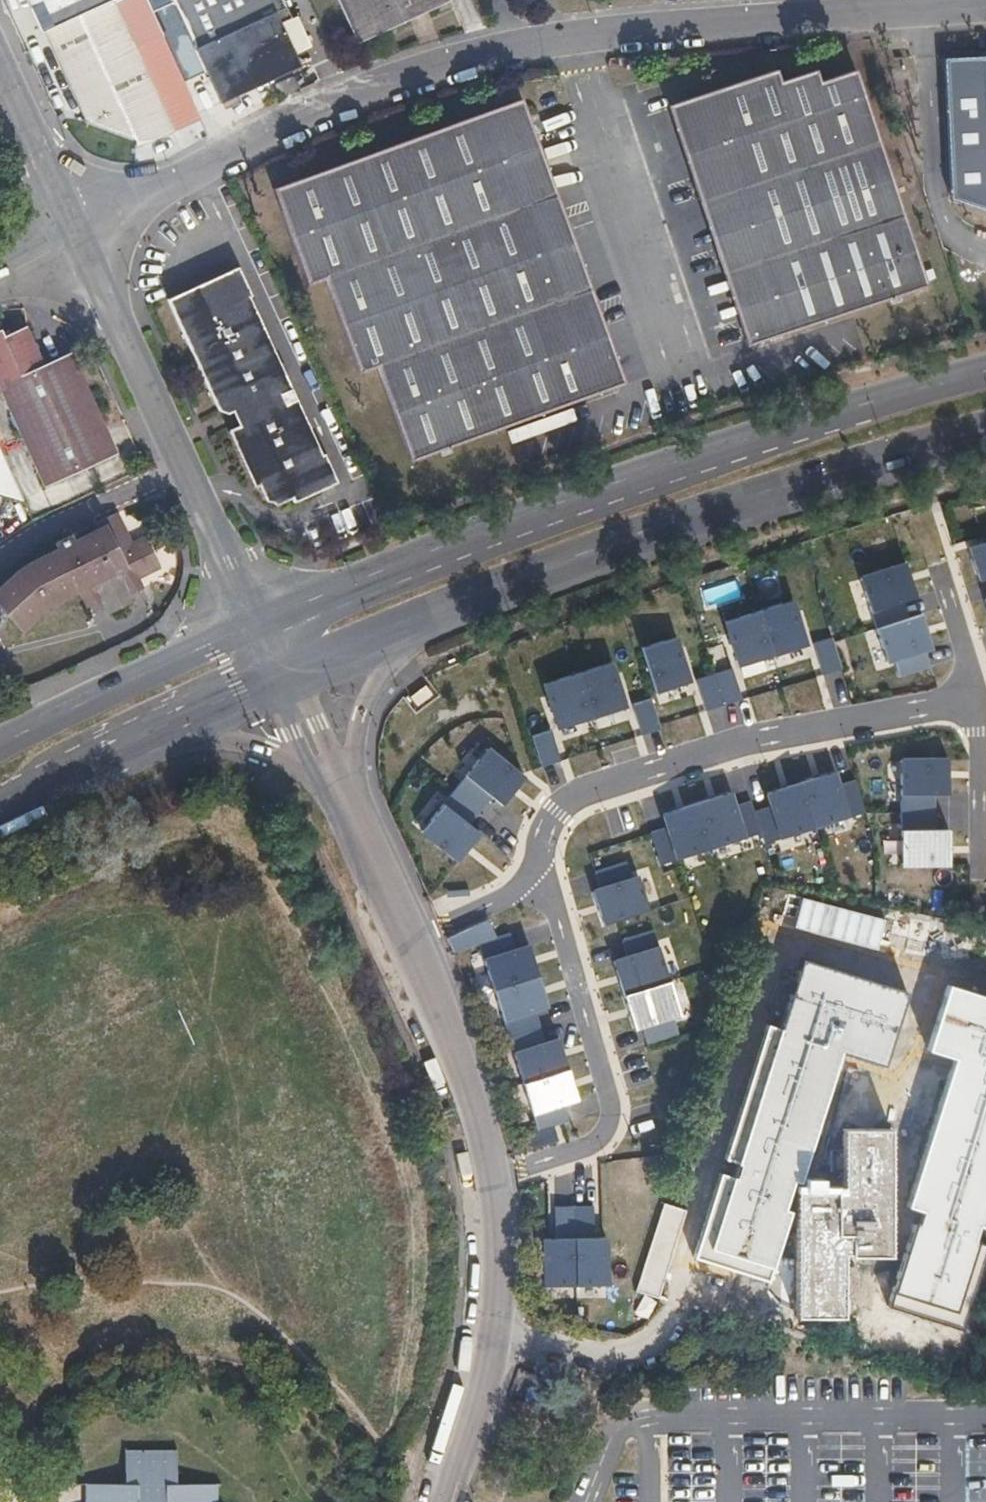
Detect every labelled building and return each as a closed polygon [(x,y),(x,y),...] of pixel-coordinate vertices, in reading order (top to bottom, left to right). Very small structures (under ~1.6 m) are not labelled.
[(87,121),(116,136),(148,142),(174,130),(113,0),(32,0),(87,121)] [(219,102),(300,67),(280,24),(292,19),(282,0),(172,0),(219,102)] [(358,42),(448,0),(338,0),(358,42)] [(942,60),(949,199),(985,210),(985,58),(942,60)] [(775,71),(674,105),(754,343),(926,287),(854,71),(820,82),(815,71),(779,82),(775,71)] [(521,101),(516,103),(619,386),(624,385),(521,101)] [(619,386),(516,103),(272,189),(308,285),(325,280),(360,373),(376,368),(411,461),(619,386)] [(754,343),(674,105),(667,107),(747,346),(754,343)] [(239,263),(170,297),(220,406),(230,411),(236,408),(243,422),(230,428),(254,480),(259,477),(268,497),(273,497),(280,503),(295,496),(297,500),(339,480),(325,451),(323,452),(251,294),(253,293),(239,263)] [(44,486),(116,453),(69,352),(41,364),(24,327),(2,336),(0,332),(0,391),(44,486)] [(28,508),(6,462),(0,460),(0,499),(28,508)] [(64,594),(95,580),(110,574),(114,583),(128,576),(142,570),(160,562),(147,535),(135,540),(127,521),(94,536),(80,542),(36,561),(7,581),(31,617),(64,594)] [(76,535),(80,542),(94,536),(90,528),(76,535)] [(969,539),(980,572),(985,570),(985,534),(969,539)] [(909,561),(860,577),(871,612),(920,597),(909,561)] [(146,579),(142,570),(128,576),(132,585),(146,579)] [(110,574),(95,580),(99,589),(114,583),(110,574)] [(791,601),(724,622),(738,667),(805,646),(791,601)] [(924,613),(875,629),(886,664),(896,661),(926,652),(935,649),(924,613)] [(675,637),(640,648),(654,691),(688,680),(675,637)] [(832,638),(814,643),(824,675),(842,669),(832,638)] [(926,652),(896,661),(901,676),(931,666),(926,652)] [(613,661),(577,672),(591,717),(626,707),(613,661)] [(731,667),(714,672),(723,704),(741,698),(731,667)] [(577,672),(542,682),(556,728),(591,717),(577,672)] [(714,672),(696,678),(705,709),(723,704),(714,672)] [(650,696),(632,702),(642,733),(660,728),(650,696)] [(551,729),(533,735),(542,766),(560,761),(551,729)] [(492,746),(467,775),(493,796),(502,804),(527,775),(492,746)] [(948,759),(902,759),(902,795),(937,795),(948,796),(948,759)] [(835,772),(767,794),(770,804),(781,840),(866,812),(856,779),(839,784),(835,772)] [(467,775),(446,801),(471,822),(493,796),(467,775)] [(730,794),(662,816),(665,827),(676,861),(761,834),(753,809),(751,801),(734,806),(730,794)] [(937,795),(902,795),(902,830),(937,830),(937,795)] [(446,801),(422,830),(458,860),(482,831),(471,822),(446,801)] [(765,845),(781,840),(770,804),(753,809),(761,834),(765,845)] [(661,866),(676,861),(665,827),(650,832),(661,866)] [(937,830),(902,830),(902,867),(950,867),(950,831),(937,830)] [(639,877),(593,891),(603,924),(649,909),(639,877)] [(486,920),(446,938),(453,953),(493,935),(486,920)] [(531,944),(483,960),(494,993),(542,977),(531,944)] [(657,949),(613,963),(624,998),(668,984),(657,949)] [(885,1076),(910,991),(798,958),(736,1169),(798,1187),(835,1062),(885,1076)] [(542,977),(494,993),(503,1022),(506,1021),(534,1012),(552,1006),(542,977)] [(668,984),(624,998),(635,1032),(642,1029),(675,1019),(679,1018),(668,984)] [(841,1315),(842,1252),(847,1252),(847,1255),(887,1255),(888,1186),(970,1186),(971,1192),(985,1192),(985,1066),(976,1066),(976,1069),(970,1069),(970,1005),(924,1004),(923,1135),(888,1135),(888,1130),(842,1129),(842,1193),(835,1193),(835,1191),(795,1190),(795,1315),(841,1315)] [(534,1012),(506,1021),(511,1035),(539,1026),(534,1012)] [(675,1019),(642,1029),(647,1045),(680,1035),(675,1019)] [(561,1037),(513,1053),(524,1086),(572,1070),(561,1037)] [(572,1070),(524,1086),(533,1115),(537,1114),(564,1105),(582,1099),(572,1070)] [(564,1105),(537,1114),(541,1128),(569,1119),(564,1105)] [(554,1237),(575,1237),(575,1204),(554,1204),(554,1237)] [(575,1237),(595,1237),(595,1204),(575,1204),(575,1237)] [(575,1285),(575,1237),(554,1237),(543,1237),(543,1285),(575,1285)] [(606,1285),(606,1237),(595,1237),(575,1237),(575,1285),(606,1285)] [(213,1483),(176,1483),(176,1451),(124,1451),(124,1484),(86,1484),(86,1501),(213,1501),(213,1483)]
